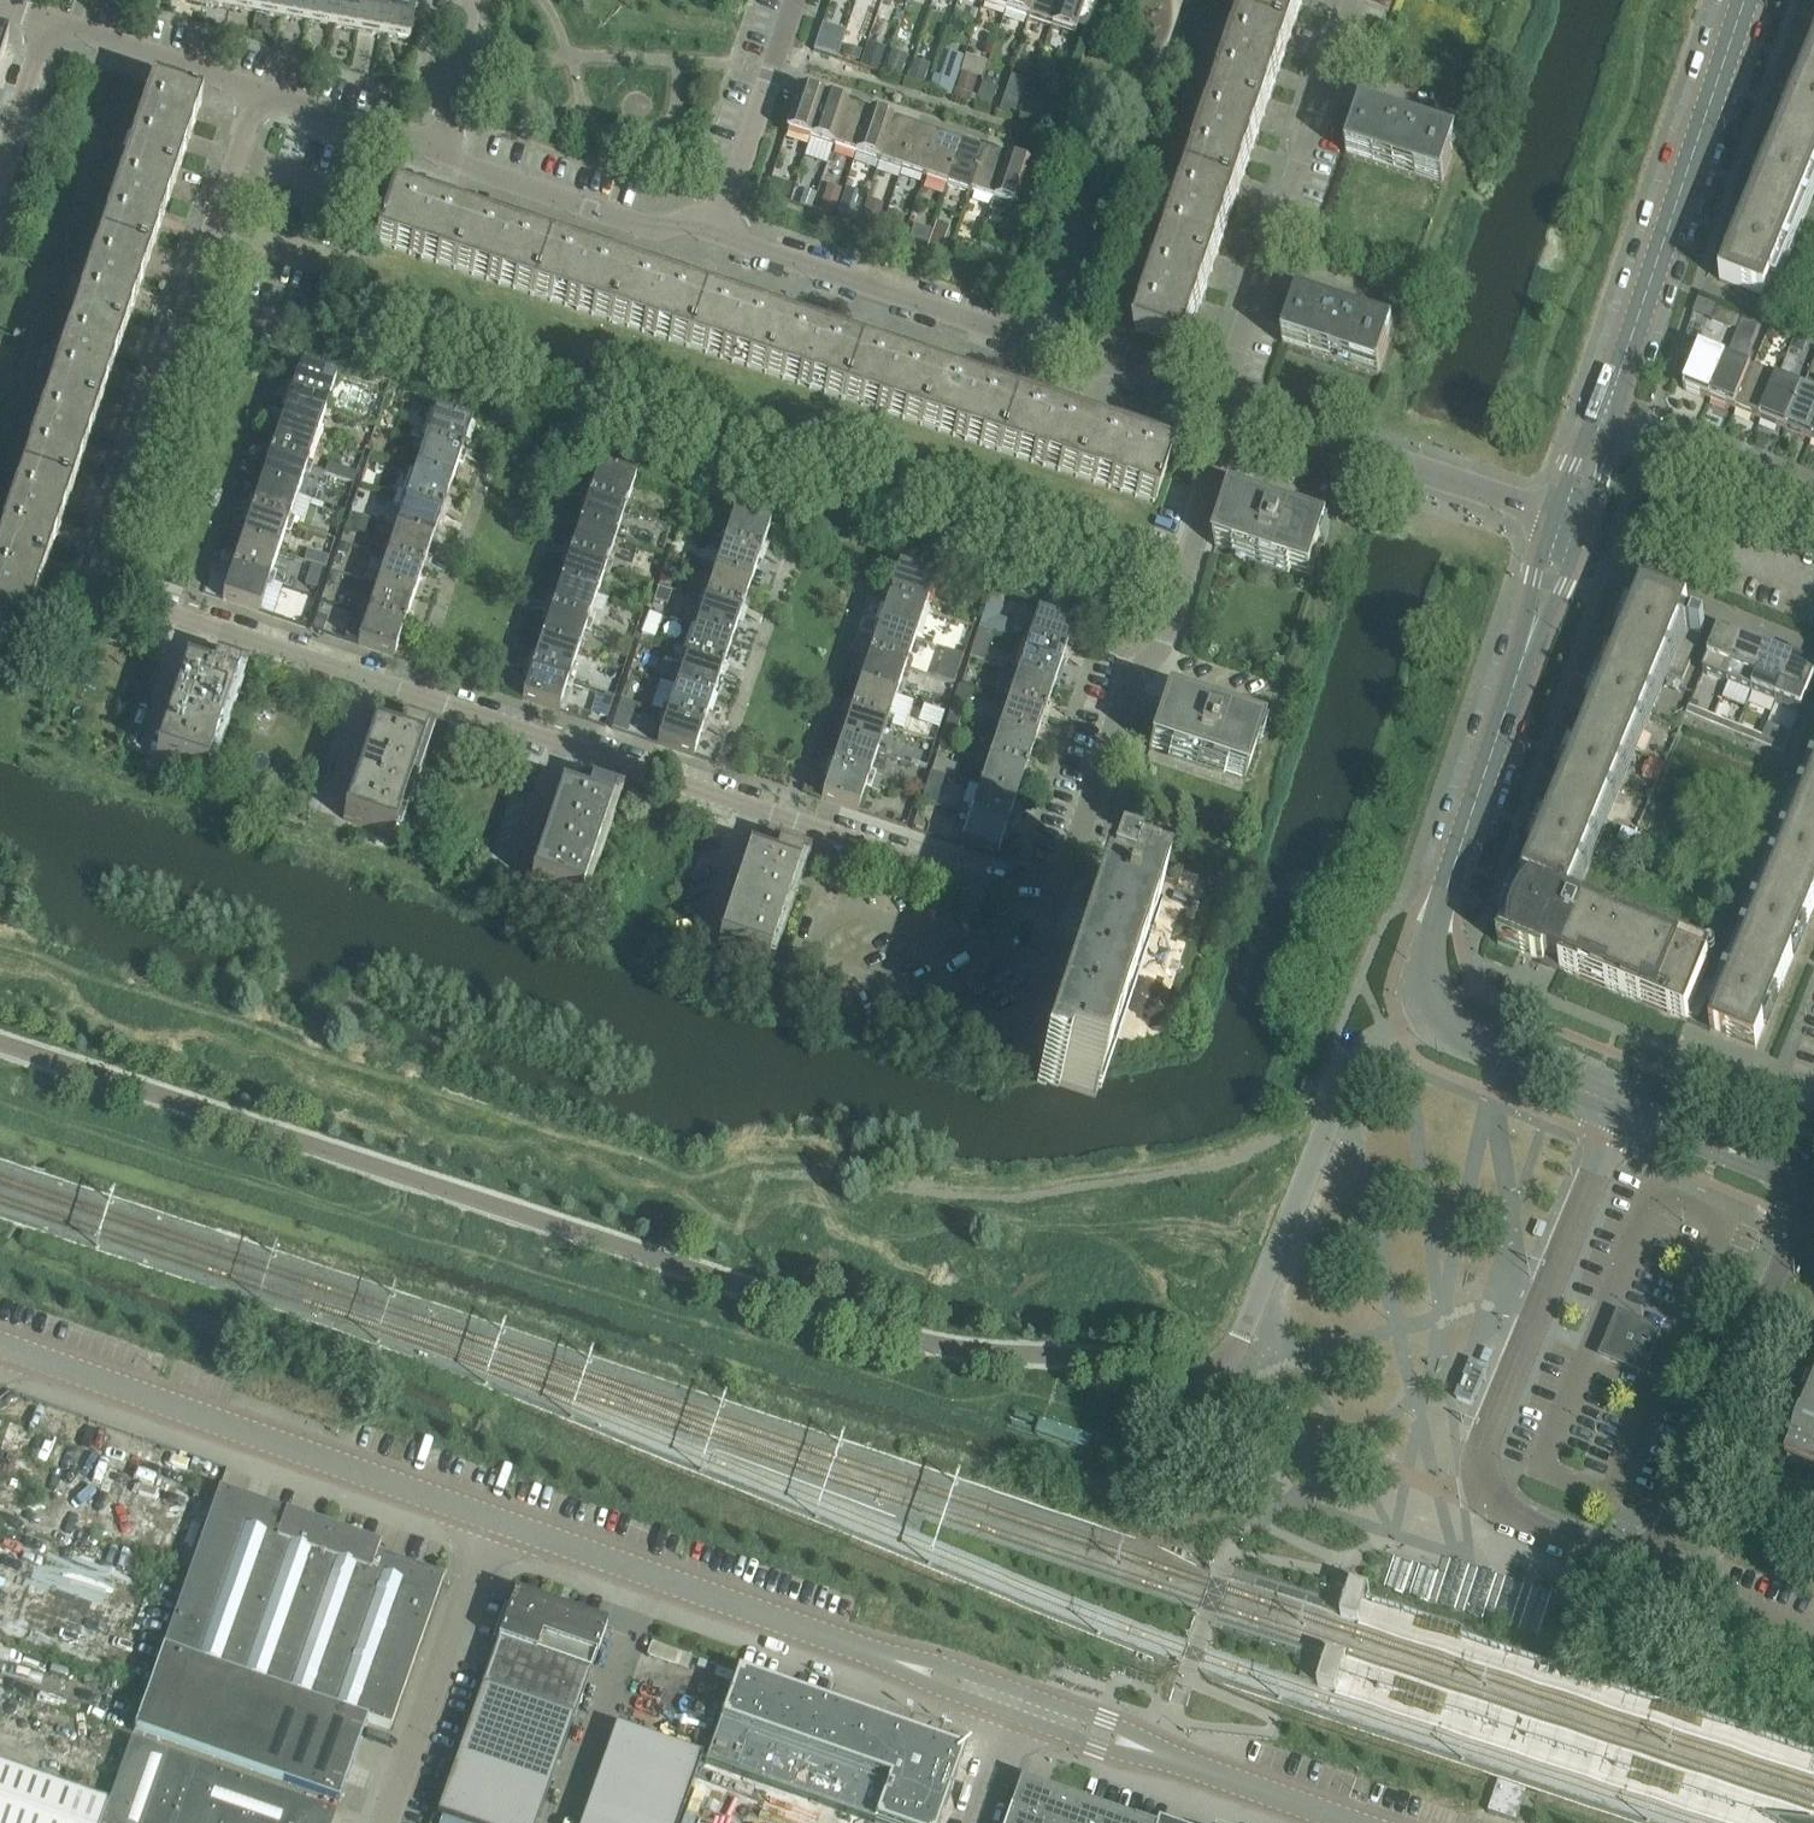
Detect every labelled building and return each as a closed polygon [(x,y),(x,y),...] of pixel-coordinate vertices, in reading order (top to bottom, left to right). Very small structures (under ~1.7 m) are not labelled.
[(204,5),(229,10),(231,0),(204,0),(204,5)] [(229,10),(255,14),(257,0),(231,0),(229,10)] [(255,14),(280,19),(284,0),(257,0),(255,14)] [(280,19),(306,23),(310,0),(284,0),(280,19)] [(306,23),(332,28),(337,0),(310,0),(306,23)] [(332,28),(357,33),(363,0),(337,0),(332,28)] [(357,33),(383,37),(389,0),(363,0),(357,33)] [(383,37),(409,42),(413,23),(422,25),(426,1),(421,0),(389,0),(383,37)] [(983,5),(1006,13),(1010,0),(985,0),(983,5)] [(1006,13),(1028,21),(1035,0),(1010,0),(1006,13)] [(1028,21),(1051,28),(1060,0),(1035,0),(1028,21)] [(1051,28),(1075,36),(1086,0),(1060,0),(1051,28)] [(1242,21),(1290,37),(1303,0),(1249,0),(1242,21)] [(1290,37),(1242,21),(1216,99),(1264,116),(1290,37)] [(8,44),(0,41),(0,68),(8,44)] [(944,50),(934,91),(977,101),(986,60),(944,50)] [(1720,283),(1765,301),(1813,182),(1813,53),(1720,283)] [(152,90),(126,166),(175,182),(200,106),(152,90)] [(810,141),(823,101),(799,93),(786,133),(810,141)] [(1238,193),(1264,116),(1216,99),(1190,177),(1238,193)] [(846,108),(823,101),(810,141),(832,149),(846,108)] [(869,116),(846,108),(832,149),(856,156),(869,116)] [(1362,111),(1354,136),(1347,157),(1443,189),(1458,143),(1362,111)] [(892,124),(869,116),(856,156),(879,164),(892,124)] [(914,131),(892,124),(879,164),(901,171),(914,131)] [(938,139),(914,131),(901,171),(924,179),(938,139)] [(960,146),(938,139),(924,179),(947,187),(960,146)] [(983,154),(960,146),(947,187),(970,194),(983,154)] [(1006,162),(983,154),(970,194),(993,202),(1006,162)] [(1030,170),(1006,162),(993,202),(1017,210),(1030,170)] [(126,166),(100,243),(149,259),(175,182),(126,166)] [(1190,177),(1164,254),(1213,270),(1238,193),(1190,177)] [(454,268),(470,220),(393,194),(377,242),(454,268)] [(470,220),(454,268),(531,294),(547,246),(470,220)] [(940,251),(947,230),(937,226),(929,248),(940,251)] [(100,243),(74,321),(123,337),(149,259),(100,243)] [(625,272),(547,246),(531,294),(609,320),(625,272)] [(1186,349),(1213,270),(1164,254),(1138,333),(1186,349)] [(703,298),(625,272),(609,320),(687,346),(703,298)] [(687,346),(765,373),(781,324),(703,298),(687,346)] [(1395,333),(1299,301),(1284,346),(1379,379),(1395,333)] [(1717,310),(1714,321),(1737,326),(1739,315),(1717,310)] [(74,321),(49,398),(97,414),(123,337),(74,321)] [(858,350),(781,324),(765,373),(842,399),(858,350)] [(842,399),(920,425),(937,377),(858,350),(842,399)] [(1710,402),(1726,361),(1701,350),(1684,391),(1710,402)] [(1752,371),(1726,361),(1710,402),(1735,412),(1752,371)] [(299,371),(289,400),(326,413),(336,383),(299,371)] [(1777,381),(1752,371),(1735,412),(1760,423),(1777,381)] [(1015,403),(937,377),(920,425),(998,451),(1015,403)] [(1803,392),(1777,381),(1760,423),(1786,433),(1803,392)] [(1803,392),(1786,433),(1811,443),(1813,437),(1813,396),(1803,392)] [(49,398),(22,476),(71,492),(97,414),(49,398)] [(316,441),(326,413),(289,400),(280,429),(316,441)] [(998,451),(1076,477),(1092,429),(1015,403),(998,451)] [(434,416),(424,446),(461,458),(470,429),(434,416)] [(307,470),(316,441),(280,429),(270,458),(307,470)] [(1170,455),(1092,429),(1076,477),(1154,503),(1170,455)] [(451,486),(461,458),(424,446),(415,474),(451,486)] [(297,498),(307,470),(270,458),(261,486),(297,498)] [(598,471),(588,500),(625,512),(635,483),(598,471)] [(442,515),(451,486),(415,474),(405,503),(442,515)] [(71,492),(22,476),(0,544),(0,555),(45,570),(71,492)] [(288,527),(297,498),(261,486),(251,515),(288,527)] [(1273,512),(1232,498),(1215,548),(1311,580),(1328,530),(1286,516),(1287,511),(1275,507),(1273,512)] [(615,541),(625,512),(588,500),(579,529),(615,541)] [(432,543),(442,515),(405,503),(396,531),(432,543)] [(278,555),(288,527),(251,515),(242,543),(278,555)] [(733,516),(724,545),(760,557),(770,528),(733,516)] [(579,529),(569,557),(606,570),(615,541),(579,529)] [(423,572),(432,543),(396,531),(386,559),(423,572)] [(269,584),(278,555),(242,543),(232,572),(269,584)] [(724,545),(714,574),(751,586),(760,557),(724,545)] [(0,555),(0,643),(19,650),(45,570),(0,555)] [(596,598),(606,570),(569,557),(560,586),(596,598)] [(413,600),(423,572),(386,559),(377,588),(413,600)] [(888,600),(924,612),(934,583),(898,571),(888,600)] [(259,613),(269,584),(232,572),(222,601),(259,613)] [(714,574),(704,603),(741,615),(751,586),(714,574)] [(587,627),(596,598),(560,586),(550,615),(587,627)] [(403,629),(413,600),(377,588),(367,617),(403,629)] [(1544,964),(1546,958),(1564,913),(1570,900),(1583,866),(1661,675),(1683,685),(1684,684),(1683,683),(1701,639),(1702,639),(1706,629),(1698,626),(1703,616),(1688,610),(1688,609),(1643,591),(1498,945),(1544,964)] [(915,641),(924,612),(888,600),(878,629),(915,641)] [(985,601),(975,658),(989,660),(993,634),(1011,637),(1013,620),(1002,618),(1004,604),(985,601)] [(704,603),(695,631),(731,643),(741,615),(704,603)] [(550,615),(541,643),(577,655),(587,627),(550,615)] [(394,658),(403,629),(367,617),(357,646),(394,658)] [(1036,617),(1027,647),(1063,659),(1073,630),(1036,617)] [(905,670),(915,641),(878,629),(869,658),(905,670)] [(695,631),(685,660),(722,672),(731,643),(695,631)] [(1728,684),(1745,644),(1720,633),(1703,674),(1728,684)] [(568,684),(577,655),(541,643),(531,672),(568,684)] [(1752,694),(1769,653),(1745,644),(1728,684),(1752,694)] [(1054,687),(1063,659),(1027,647),(1017,675),(1054,687)] [(937,677),(955,683),(965,655),(947,649),(937,677)] [(1776,704),(1793,663),(1769,653),(1752,694),(1776,704)] [(896,698),(905,670),(869,658),(859,686),(896,698)] [(685,660),(676,688),(712,700),(722,672),(685,660)] [(206,775),(228,710),(240,673),(247,675),(247,673),(216,662),(211,678),(185,670),(185,672),(187,672),(159,758),(156,757),(156,759),(206,775)] [(1813,685),(1813,683),(1813,672),(1793,663),(1776,704),(1801,714),(1813,685)] [(521,701),(558,713),(568,684),(531,672),(521,701)] [(1017,675),(1007,704),(1044,716),(1054,687),(1017,675)] [(886,727),(896,698),(859,686),(850,715),(886,727)] [(703,729),(712,700),(676,688),(666,717),(703,729)] [(1261,731),(1219,717),(1221,712),(1209,707),(1207,713),(1165,699),(1148,750),(1244,782),(1261,731)] [(1034,745),(1044,716),(1007,704),(998,732),(1034,745)] [(1686,716),(1711,726),(1715,718),(1689,708),(1686,716)] [(877,755),(886,727),(850,715),(840,743),(877,755)] [(693,759),(703,729),(666,717),(656,746),(693,759)] [(1739,728),(1715,718),(1711,726),(1735,736),(1739,728)] [(393,838),(415,772),(428,735),(433,737),(434,735),(403,725),(398,740),(373,732),(372,734),(375,735),(346,820),(343,820),(343,822),(393,838)] [(1763,738),(1739,728),(1735,736),(1759,746),(1763,738)] [(998,732),(988,761),(1025,773),(1034,745),(998,732)] [(1788,748),(1763,738),(1759,746),(1784,756),(1788,748)] [(867,784),(877,755),(840,743),(830,772),(867,784)] [(1015,802),(1025,773),(988,761),(979,790),(1015,802)] [(1651,762),(1644,779),(1657,785),(1664,767),(1651,762)] [(857,814),(867,784),(830,772),(821,801),(857,814)] [(1711,1032),(1756,1051),(1813,909),(1813,780),(1711,1032)] [(580,901),(602,835),(614,799),(620,800),(621,798),(590,788),(585,803),(559,795),(559,798),(561,799),(533,883),(530,882),(529,885),(580,901)] [(979,790),(969,818),(1006,830),(1015,802),(979,790)] [(996,860),(1006,830),(969,818),(959,848),(996,860)] [(768,964),(790,898),(802,861),(808,863),(809,861),(778,851),(772,866),(747,858),(746,860),(749,861),(743,882),(721,946),(718,945),(717,947),(768,964)] [(1095,1099),(1104,1072),(1156,914),(1106,897),(1099,917),(1093,915),(1083,945),(1046,1057),(1044,1063),(1050,1065),(1045,1082),(1095,1099)] [(1564,913),(1546,958),(1562,965),(1560,971),(1561,971),(1564,972),(1683,1021),(1686,1022),(1687,1022),(1689,1017),(1704,981),(1709,967),(1583,915),(1581,920),(1564,913)] [(1603,1357),(1643,1373),(1659,1334),(1620,1317),(1603,1357)] [(1472,1406),(1486,1373),(1471,1367),(1457,1400),(1472,1406)] [(1813,1467),(1813,1391),(1803,1386),(1797,1400),(1808,1404),(1801,1421),(1787,1455),(1813,1467)] [(1041,1424),(1037,1436),(1089,1453),(1093,1441),(1041,1424)] [(164,1651),(366,1723),(390,1731),(443,1581),(330,1541),(334,1532),(220,1492),(164,1651)] [(1361,1589),(1357,1599),(1366,1603),(1370,1592),(1361,1589)] [(514,1597),(481,1690),(574,1722),(606,1629),(538,1605),(514,1597)] [(135,1733),(338,1805),(366,1723),(164,1651),(150,1690),(135,1733)] [(828,1708),(736,1676),(704,1767),(863,1822),(940,1822),(964,1756),(828,1708)] [(1331,1678),(1327,1689),(1336,1692),(1340,1681),(1331,1678)] [(437,1817),(453,1822),(537,1822),(573,1722),(482,1690),(437,1817)] [(582,1822),(679,1822),(702,1759),(615,1728),(582,1822)] [(335,1814),(131,1743),(103,1822),(332,1822),(335,1814)] [(0,1774),(0,1822),(102,1822),(106,1812),(0,1774)] [(1080,1802),(1026,1783),(1012,1822),(1139,1822),(1080,1802)] [(1489,1814),(1516,1822),(1517,1822),(1527,1792),(1499,1783),(1489,1814)]
